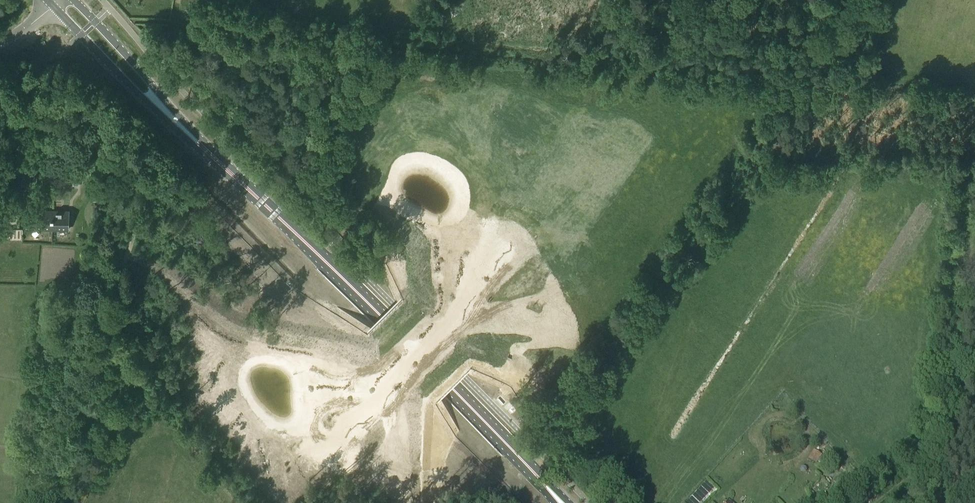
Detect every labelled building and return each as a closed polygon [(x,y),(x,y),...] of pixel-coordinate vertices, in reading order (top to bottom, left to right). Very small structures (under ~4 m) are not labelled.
[(51,211),(33,211),(33,229),(51,230),(51,211)] [(51,211),(51,230),(69,230),(69,211),(51,211)] [(816,464),(822,455),(814,450),(808,459),(816,464)]
